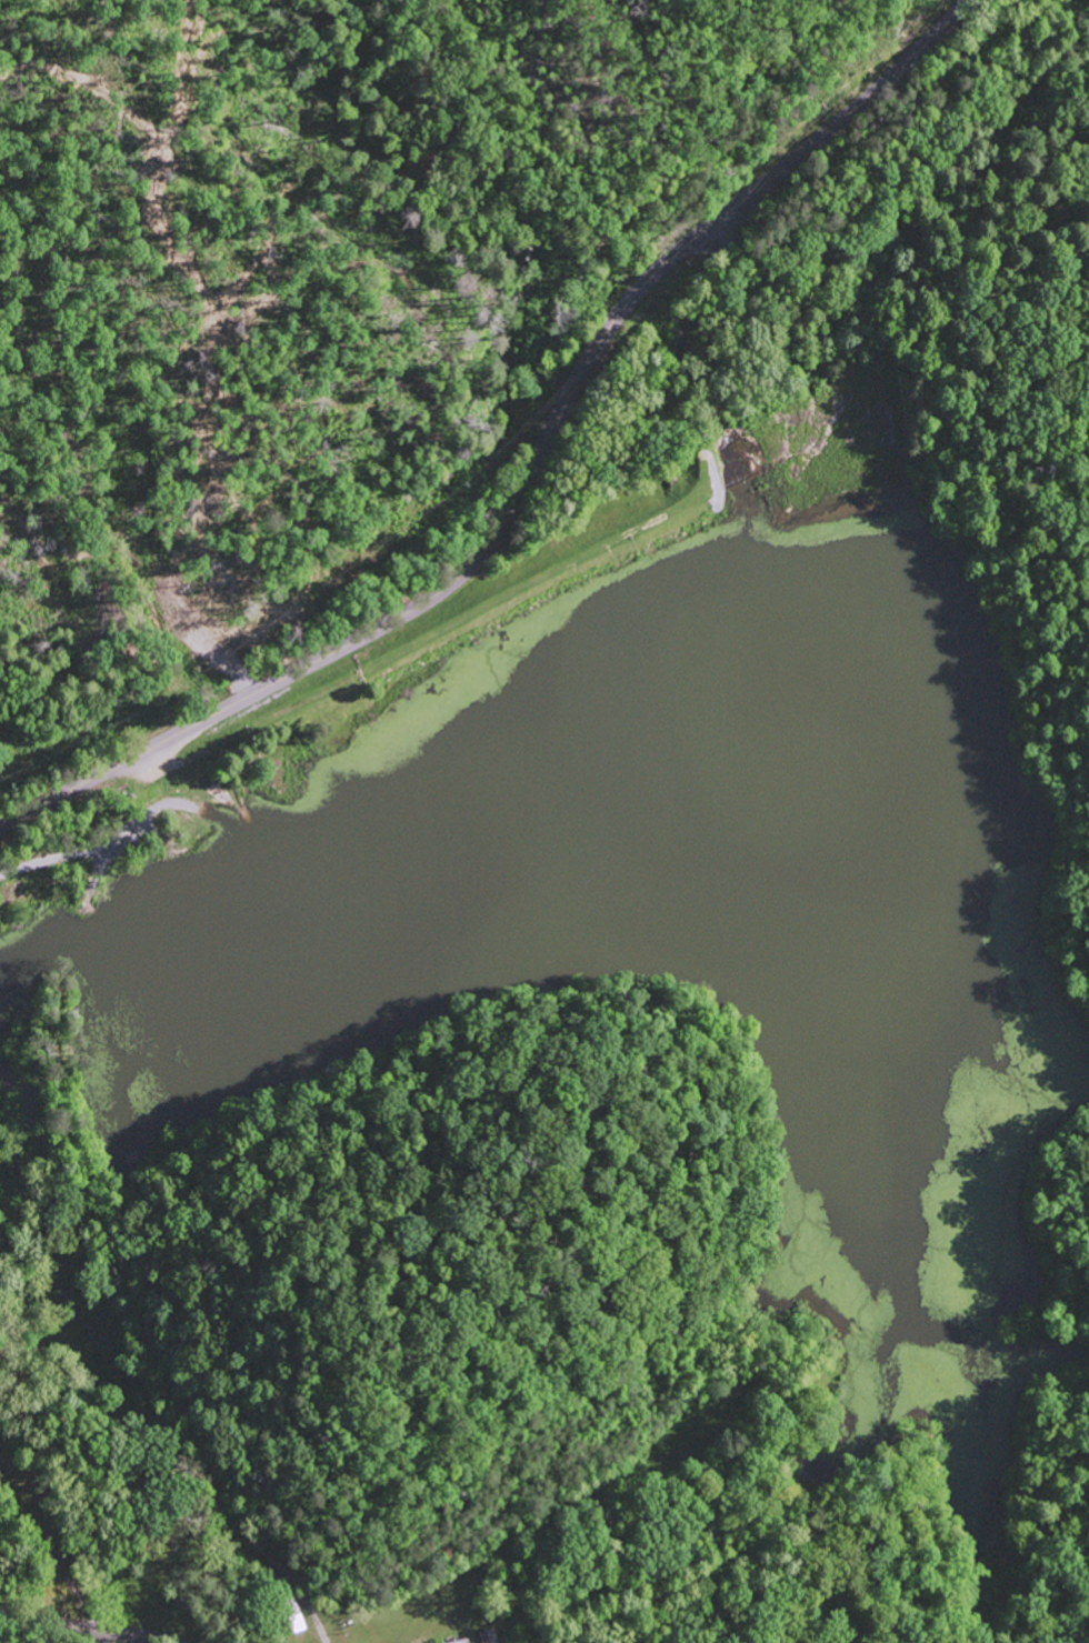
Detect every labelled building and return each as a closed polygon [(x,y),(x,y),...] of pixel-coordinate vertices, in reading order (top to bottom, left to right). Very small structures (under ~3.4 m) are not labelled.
[(304,1631),(293,1587),(281,1590),(292,1634),(304,1631)] [(495,1628),(479,1632),(482,1642),(499,1642),(495,1628)]
